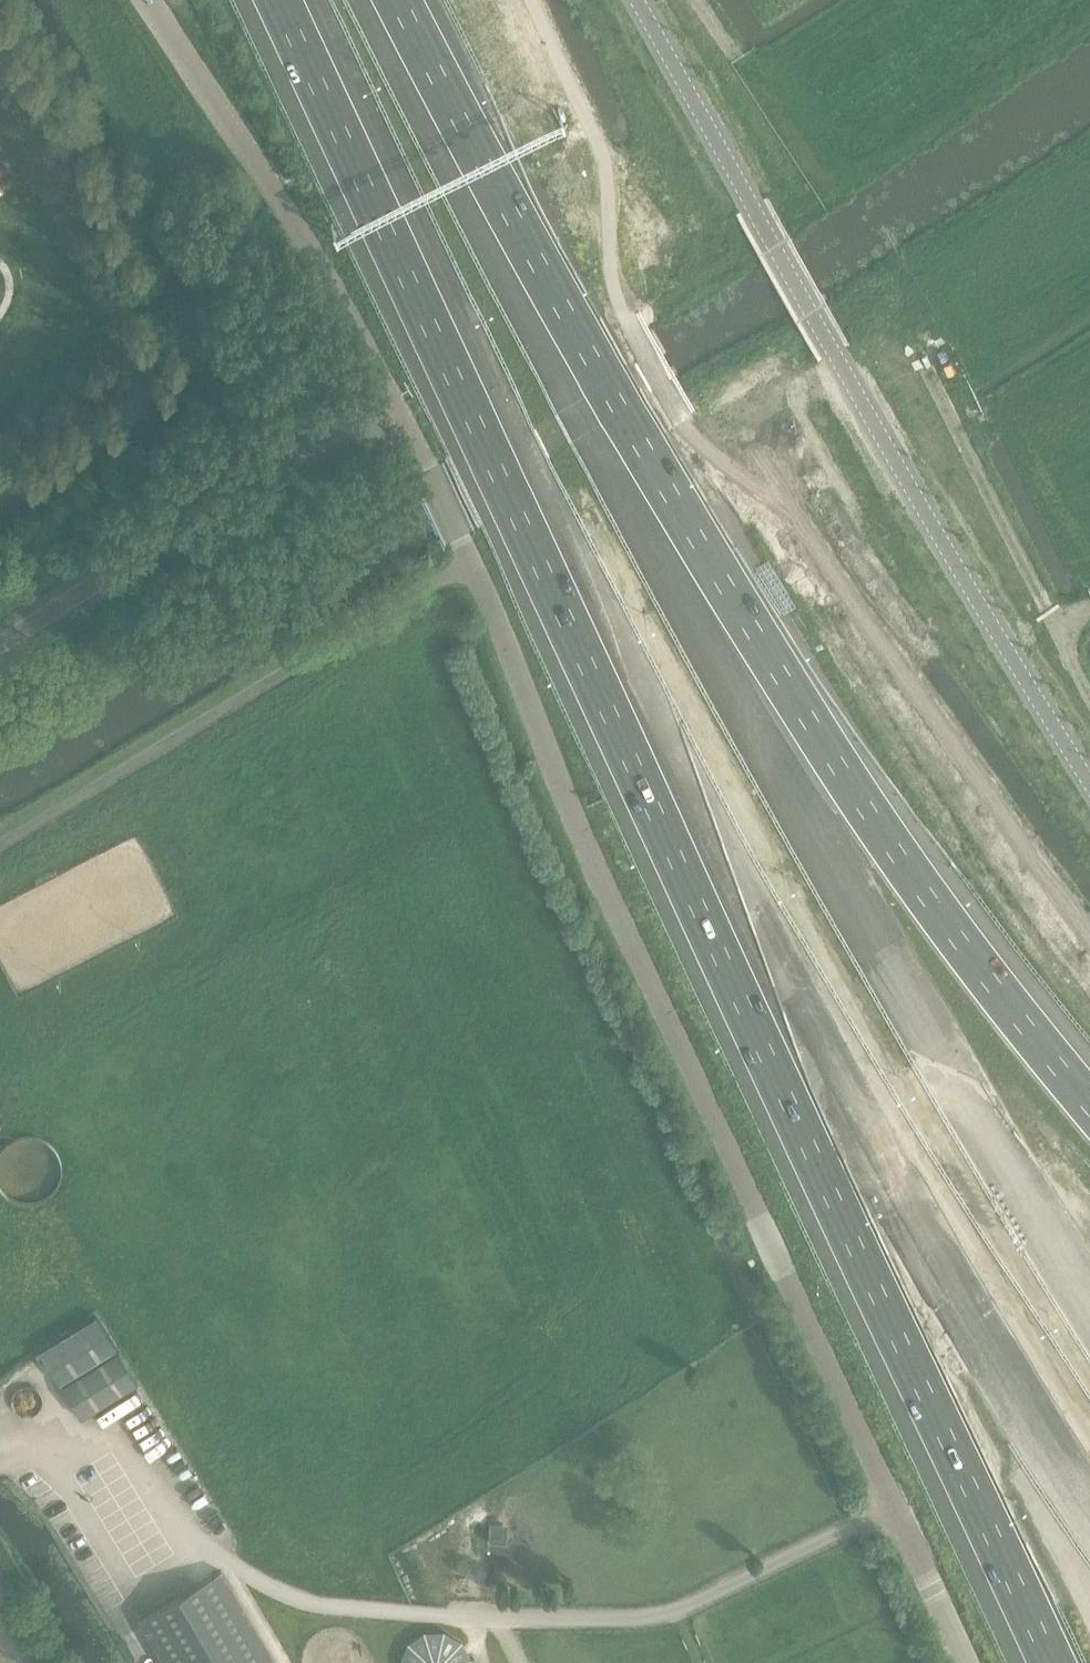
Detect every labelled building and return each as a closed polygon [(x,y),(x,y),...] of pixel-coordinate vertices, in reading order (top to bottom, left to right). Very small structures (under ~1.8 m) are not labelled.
[(41,1352),(60,1383),(117,1348),(98,1317),(41,1352)] [(62,1386),(81,1418),(138,1383),(119,1351),(62,1386)] [(138,1383),(81,1418),(99,1446),(156,1411),(138,1383)] [(139,1618),(165,1662),(275,1662),(221,1571),(139,1618)] [(1,1662),(21,1662),(34,1656),(0,1595),(0,1661),(1,1662)] [(408,1662),(471,1662),(471,1634),(408,1633),(408,1662)]
